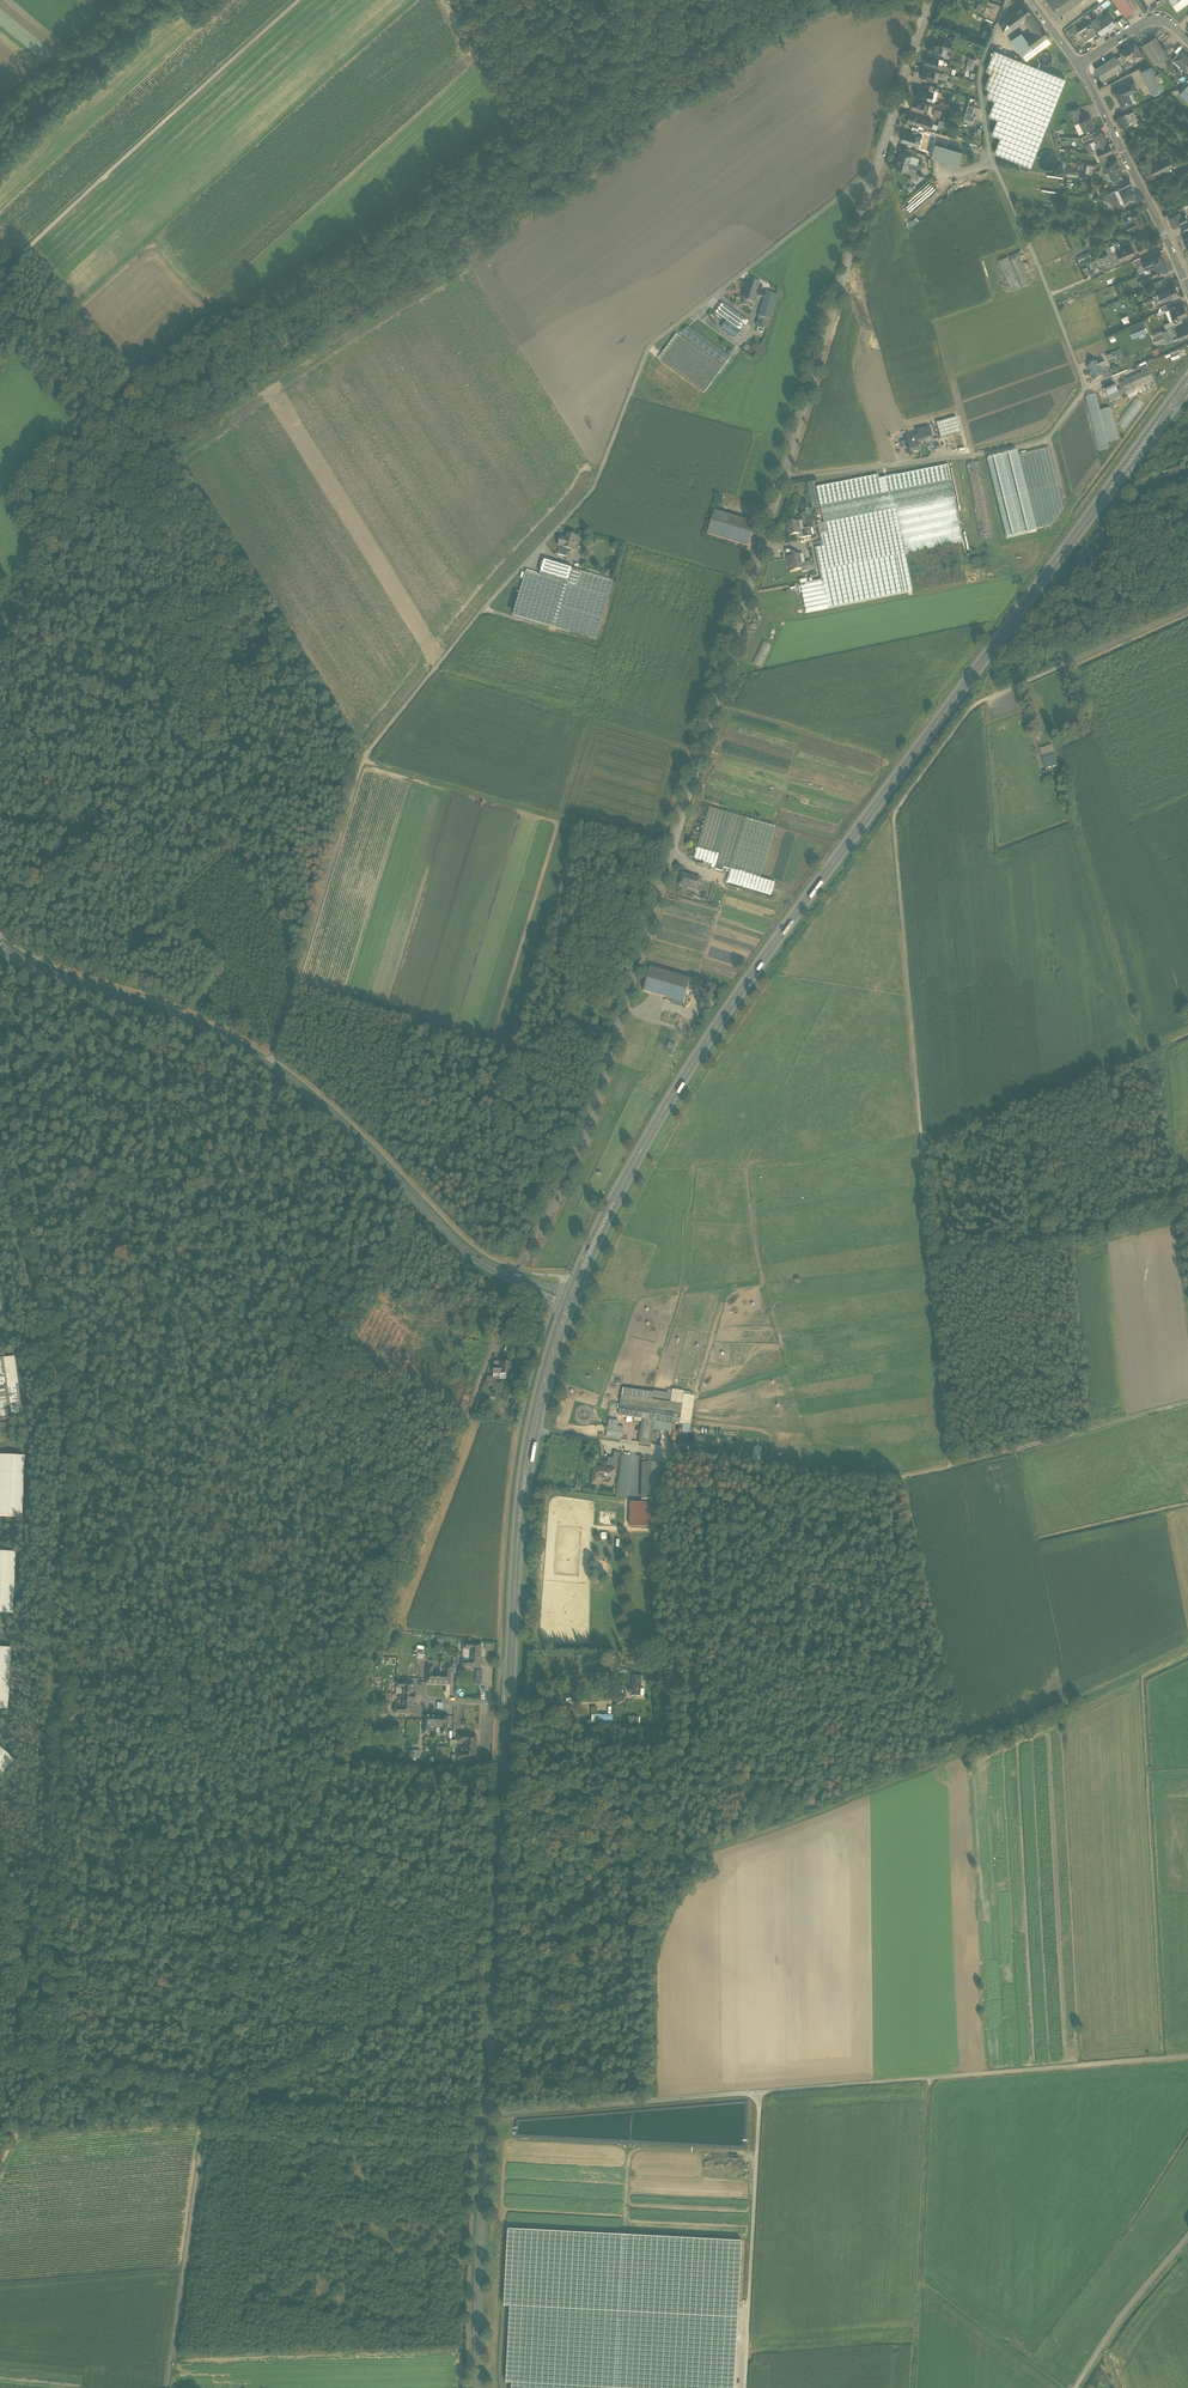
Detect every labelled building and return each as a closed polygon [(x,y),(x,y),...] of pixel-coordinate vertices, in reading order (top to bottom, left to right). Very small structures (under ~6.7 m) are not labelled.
[(1054,0),(1050,0),(1047,2),(1058,17),(1064,13),(1054,0)] [(1064,13),(1081,0),(1054,0),(1064,13)] [(1125,17),(1134,10),(1128,1),(1127,0),(1113,0),(1125,17)] [(1134,10),(1137,8),(1132,0),(1129,0),(1128,1),(1134,10)] [(1177,9),(1187,2),(1187,0),(1170,0),(1177,9)] [(1024,5),(1016,11),(1022,20),(1024,18),(1030,14),(1031,14),(1024,5)] [(1016,11),(1005,19),(1012,29),(1014,28),(1013,27),(1022,20),(1016,11)] [(1040,27),(1030,14),(1024,18),(1034,31),(1040,27)] [(1109,14),(1099,21),(1097,17),(1091,20),(1093,22),(1099,32),(1100,34),(1115,25),(1109,14)] [(1099,32),(1093,22),(1090,24),(1096,34),(1099,32)] [(1089,24),(1077,32),(1084,42),(1096,34),(1090,24),(1089,24)] [(1034,31),(1025,38),(1032,48),(1047,37),(1040,27),(1034,31)] [(1017,36),(1010,41),(1022,56),(1024,54),(1017,44),(1021,41),(1017,36)] [(1168,56),(1155,36),(1145,43),(1159,63),(1168,56)] [(1032,48),(1024,54),(1028,59),(1050,42),(1047,37),(1032,48)] [(1032,48),(1025,38),(1021,41),(1017,44),(1024,54),(1032,48)] [(942,45),(931,41),(928,51),(939,54),(942,46),(942,45)] [(1134,42),(1119,53),(1124,61),(1133,55),(1137,60),(1143,56),(1134,42)] [(943,46),(942,46),(939,54),(943,55),(946,56),(946,55),(948,48),(943,46)] [(1065,79),(994,50),(985,71),(990,73),(984,88),(988,89),(985,97),(994,101),(988,116),(997,119),(991,134),(1000,138),(994,153),(1030,167),(1065,79)] [(1182,51),(1174,60),(1187,72),(1187,71),(1187,57),(1182,51)] [(1051,64),(1051,52),(1039,53),(1039,65),(1051,64)] [(938,58),(926,55),(924,64),(936,67),(937,64),(938,58)] [(1114,56),(1094,69),(1102,81),(1122,69),(1114,56)] [(976,59),(969,57),(966,64),(973,67),(976,59)] [(935,71),(923,67),(920,77),(932,80),(933,75),(935,71)] [(1162,88),(1151,67),(1141,72),(1152,93),(1162,88)] [(945,74),(939,72),(937,77),(937,78),(943,80),(945,74)] [(1133,82),(1114,91),(1123,108),(1132,103),(1127,93),(1136,89),(1133,82)] [(1187,85),(1183,90),(1179,94),(1187,102),(1187,85)] [(928,90),(917,87),(914,96),(926,99),(926,98),(931,99),(934,90),(928,89),(928,90)] [(1150,118),(1157,123),(1176,100),(1170,95),(1150,118)] [(925,103),(913,99),(911,108),(922,112),(925,103)] [(975,107),(968,105),(965,113),(972,115),(975,107)] [(1169,118),(1187,132),(1187,119),(1175,110),(1169,118)] [(921,116),(909,113),(907,122),(918,125),(918,124),(920,118),(921,116)] [(1082,114),(1073,114),(1071,115),(1075,124),(1079,122),(1084,119),(1082,114)] [(1124,115),(1124,114),(1116,118),(1121,127),(1132,121),(1133,120),(1130,114),(1128,115),(1128,114),(1124,115)] [(1164,116),(1153,132),(1187,158),(1187,156),(1187,134),(1164,116)] [(933,121),(920,118),(918,124),(931,128),(933,121)] [(1084,119),(1079,122),(1075,124),(1075,125),(1075,126),(1080,134),(1095,127),(1090,118),(1088,119),(1088,118),(1084,119)] [(944,121),(938,120),(936,128),(941,129),(944,121)] [(915,135),(904,132),(901,141),(912,144),(913,141),(915,135)] [(1105,139),(1102,132),(1093,136),(1097,144),(1098,143),(1100,147),(1108,143),(1106,138),(1105,139)] [(930,141),(922,138),(923,137),(915,135),(913,141),(920,143),(918,151),(926,153),(929,145),(929,143),(930,141)] [(947,148),(929,143),(929,145),(933,146),(931,153),(930,152),(930,154),(944,158),(947,148)] [(1093,150),(1090,143),(1085,145),(1089,153),(1093,150)] [(1100,147),(1096,149),(1096,150),(1098,149),(1099,151),(1097,152),(1100,157),(1100,158),(1106,155),(1113,151),(1109,143),(1108,143),(1100,147)] [(1050,151),(1049,151),(1047,151),(1045,151),(1043,152),(1041,153),(1040,154),(1040,155),(1039,156),(1038,157),(1038,158),(1038,159),(1038,161),(1038,162),(1038,163),(1038,164),(1039,165),(1039,166),(1040,167),(1041,168),(1042,169),(1043,169),(1043,170),(1044,170),(1046,170),(1048,170),(1050,170),(1051,170),(1053,169),(1053,168),(1054,168),(1055,167),(1056,166),(1057,164),(1057,163),(1057,162),(1057,161),(1057,159),(1057,158),(1056,156),(1056,155),(1055,154),(1054,153),(1053,153),(1052,152),(1051,151),(1050,151)] [(1176,154),(1174,155),(1172,151),(1168,154),(1172,163),(1178,159),(1176,154)] [(911,155),(901,152),(898,161),(897,161),(895,167),(906,170),(908,162),(911,155)] [(1168,154),(1167,153),(1162,156),(1164,159),(1159,161),(1164,170),(1173,165),(1172,163),(1168,154)] [(919,158),(911,155),(908,162),(916,165),(919,158)] [(1159,161),(1153,165),(1148,156),(1140,161),(1148,178),(1164,170),(1159,161)] [(1119,169),(1115,161),(1110,163),(1104,166),(1106,171),(1108,171),(1112,178),(1123,173),(1120,168),(1119,169)] [(916,165),(908,162),(906,170),(915,173),(917,165),(916,165)] [(1177,170),(1180,175),(1187,171),(1187,164),(1184,167),(1184,166),(1177,170)] [(1179,177),(1184,186),(1187,184),(1187,172),(1179,177)] [(1178,176),(1174,178),(1180,189),(1184,186),(1179,177),(1178,176)] [(1131,184),(1119,189),(1122,196),(1134,190),(1131,184)] [(1134,190),(1122,196),(1125,202),(1137,197),(1134,190)] [(1140,211),(1131,215),(1133,221),(1136,226),(1136,227),(1145,223),(1140,211)] [(1180,212),(1169,217),(1173,227),(1187,220),(1184,214),(1181,215),(1180,212)] [(1133,221),(1126,224),(1128,229),(1136,226),(1133,221)] [(1113,244),(1110,246),(1106,247),(1109,254),(1099,258),(1099,259),(1101,264),(1102,267),(1114,262),(1116,261),(1116,262),(1118,262),(1119,262),(1120,262),(1120,261),(1120,260),(1116,251),(1116,250),(1113,244)] [(1131,245),(1116,251),(1120,260),(1126,258),(1127,260),(1132,257),(1131,256),(1135,254),(1131,245)] [(1030,284),(1018,256),(1022,255),(1020,251),(1009,256),(1023,287),(1030,284)] [(1089,251),(1077,257),(1079,262),(1092,257),(1089,251)] [(1161,254),(1151,258),(1153,263),(1155,266),(1164,262),(1161,254)] [(1021,287),(1007,256),(997,261),(1011,292),(1021,287)] [(1101,264),(1099,259),(1090,262),(1093,268),(1099,265),(1101,264)] [(1114,262),(1102,267),(1102,268),(1103,271),(1104,271),(1115,266),(1114,262)] [(1164,262),(1155,266),(1156,269),(1158,274),(1168,270),(1164,262)] [(1164,278),(1154,283),(1156,287),(1166,282),(1164,278)] [(760,284),(747,280),(744,291),(746,292),(743,300),(754,303),(756,296),(764,298),(765,292),(758,290),(760,284)] [(1174,284),(1153,294),(1154,297),(1160,295),(1162,301),(1179,294),(1174,284)] [(777,296),(765,292),(764,298),(758,316),(759,317),(766,319),(770,320),(777,296)] [(1160,295),(1154,297),(1157,304),(1162,301),(1160,295)] [(746,321),(722,304),(715,313),(726,321),(739,330),(746,321)] [(1175,308),(1175,309),(1179,318),(1180,317),(1187,314),(1184,305),(1175,308)] [(1179,318),(1175,309),(1175,308),(1175,307),(1169,309),(1174,320),(1179,318)] [(1174,320),(1169,309),(1166,311),(1170,321),(1174,320)] [(766,319),(759,317),(757,325),(763,327),(766,319)] [(1170,321),(1165,324),(1167,329),(1174,325),(1182,322),(1180,317),(1179,318),(1174,320),(1170,321)] [(738,347),(698,318),(689,325),(731,356),(738,347)] [(739,330),(726,321),(721,328),(734,337),(739,330)] [(1143,323),(1129,329),(1133,338),(1147,332),(1143,323)] [(1174,325),(1168,328),(1174,341),(1180,339),(1176,330),(1174,325)] [(1176,330),(1180,339),(1187,335),(1187,325),(1176,330)] [(730,357),(688,326),(679,334),(724,367),(730,357)] [(1167,329),(1162,331),(1166,342),(1167,344),(1174,341),(1168,328),(1167,329)] [(1162,331),(1152,336),(1156,344),(1162,341),(1163,343),(1166,342),(1162,331)] [(723,367),(676,334),(658,358),(705,392),(723,367)] [(1115,352),(1106,356),(1108,361),(1117,357),(1115,352)] [(1103,361),(1088,368),(1093,381),(1103,377),(1105,376),(1104,375),(1101,369),(1106,367),(1103,361)] [(1124,388),(1127,394),(1154,381),(1149,370),(1142,373),(1122,383),(1124,388)] [(1111,372),(1104,375),(1105,376),(1103,377),(1105,380),(1113,377),(1111,372)] [(1114,383),(1104,388),(1108,397),(1110,396),(1118,393),(1117,391),(1114,383)] [(1122,389),(1117,391),(1118,393),(1120,396),(1127,394),(1124,388),(1122,389)] [(1118,393),(1110,396),(1112,401),(1120,398),(1120,396),(1118,393)] [(1086,396),(1097,451),(1109,448),(1107,441),(1117,439),(1111,408),(1099,410),(1096,394),(1086,396)] [(1125,429),(1143,404),(1135,398),(1117,424),(1125,429)] [(956,417),(936,423),(940,438),(960,432),(956,417)] [(929,428),(917,431),(918,437),(915,438),(917,443),(927,441),(932,440),(929,428)] [(915,438),(907,440),(907,439),(906,439),(910,454),(910,453),(918,451),(918,452),(919,451),(917,443),(915,438),(915,437),(915,438)] [(1051,447),(1019,455),(1036,529),(1051,525),(1065,507),(1051,447)] [(980,462),(966,464),(979,538),(993,536),(980,462)] [(878,475),(816,487),(820,506),(951,480),(948,465),(879,479),(878,475)] [(951,480),(820,506),(824,523),(817,524),(822,547),(815,548),(821,580),(800,584),(806,613),(912,592),(904,554),(963,542),(951,480)] [(814,482),(806,484),(811,508),(819,507),(814,482)] [(755,524),(714,512),(708,534),(748,547),(755,524)] [(798,522),(785,524),(787,531),(788,536),(788,537),(798,535),(800,534),(799,530),(798,522)] [(810,528),(799,530),(800,534),(798,535),(799,538),(811,536),(810,528)] [(567,534),(566,539),(560,537),(558,546),(560,547),(563,548),(569,550),(572,551),(575,543),(576,543),(578,537),(574,536),(574,534),(570,533),(570,535),(567,534)] [(569,550),(563,548),(560,547),(558,554),(567,557),(569,550)] [(799,556),(789,558),(791,566),(789,567),(790,572),(802,570),(801,564),(799,556)] [(581,571),(544,560),(540,575),(576,586),(581,571)] [(812,562),(801,564),(802,570),(802,572),(813,570),(812,562)] [(602,618),(609,596),(576,586),(540,575),(526,571),(513,615),(554,627),(561,606),(602,618)] [(613,581),(581,571),(576,586),(609,596),(613,581)] [(561,606),(554,627),(602,618),(561,606)] [(760,668),(771,646),(762,642),(751,663),(760,668)] [(1054,753),(1042,756),(1045,764),(1049,763),(1056,761),(1054,753)] [(1045,770),(1041,772),(1044,780),(1058,775),(1054,765),(1045,769),(1045,770)] [(746,818),(709,807),(694,859),(730,870),(746,818)] [(746,818),(730,870),(727,882),(771,895),(775,883),(760,879),(776,827),(746,818)] [(700,880),(682,875),(679,884),(688,887),(688,889),(697,891),(700,880)] [(690,980),(650,968),(643,991),(683,1003),(690,980)] [(603,1027),(592,1024),(590,1033),(601,1036),(603,1027)] [(668,1042),(665,1048),(671,1051),(674,1045),(668,1042)] [(512,1350),(505,1348),(503,1355),(510,1357),(512,1350)] [(0,1359),(0,1420),(23,1417),(15,1357),(0,1359)] [(511,1363),(501,1363),(501,1367),(500,1374),(501,1374),(500,1379),(506,1379),(506,1374),(511,1375),(511,1363)] [(653,1392),(623,1388),(621,1395),(652,1400),(653,1392)] [(682,1391),(673,1390),(672,1394),(671,1403),(682,1404),(684,1395),(681,1394),(682,1391)] [(672,1394),(653,1391),(653,1392),(652,1400),(671,1403),(672,1394)] [(652,1400),(621,1395),(620,1404),(681,1413),(682,1404),(671,1403),(652,1400)] [(693,1396),(684,1395),(682,1404),(681,1413),(679,1424),(690,1426),(695,1396),(693,1396)] [(681,1413),(620,1404),(619,1415),(642,1419),(654,1421),(679,1424),(681,1413)] [(654,1421),(642,1419),(639,1442),(651,1444),(653,1430),(654,1421)] [(679,1424),(654,1421),(653,1430),(670,1432),(670,1430),(689,1433),(690,1426),(679,1424)] [(618,1426),(608,1425),(606,1437),(621,1440),(623,1427),(618,1426)] [(0,1455),(0,1458),(0,1516),(22,1517),(25,1456),(0,1455)] [(660,1464),(642,1464),(641,1500),(659,1500),(660,1464)] [(612,1469),(595,1467),(592,1484),(598,1485),(598,1482),(609,1484),(611,1472),(612,1469)] [(653,1502),(629,1502),(629,1526),(653,1527),(653,1502)] [(0,1551),(0,1612),(13,1612),(16,1552),(0,1551)] [(482,1644),(463,1643),(463,1650),(470,1650),(470,1656),(481,1656),(482,1644)] [(0,1647),(0,1708),(8,1708),(11,1648),(0,1647)] [(481,1656),(470,1656),(469,1662),(462,1661),(462,1667),(480,1668),(481,1656)] [(386,1664),(381,1661),(378,1667),(383,1670),(386,1664)] [(433,1666),(427,1666),(426,1684),(438,1685),(439,1673),(433,1673),(433,1666)] [(445,1674),(439,1673),(438,1685),(450,1685),(451,1667),(445,1666),(445,1674)] [(642,1676),(633,1676),(633,1681),(632,1681),(632,1688),(629,1688),(629,1693),(632,1693),(632,1696),(640,1696),(640,1681),(642,1681),(642,1676)] [(414,1683),(396,1682),(396,1688),(403,1689),(402,1695),(414,1695),(414,1683)] [(414,1695),(402,1695),(402,1708),(395,1708),(394,1714),(413,1715),(413,1703),(415,1703),(416,1695),(414,1695)] [(613,1723),(613,1714),(596,1714),(596,1706),(591,1706),(591,1723),(613,1723)] [(437,1716),(425,1715),(424,1734),(430,1734),(430,1727),(436,1727),(437,1716)] [(449,1717),(437,1716),(436,1727),(442,1727),(441,1735),(448,1735),(449,1717)] [(477,1736),(458,1735),(458,1742),(465,1742),(465,1748),(476,1748),(477,1736)] [(14,1760),(0,1747),(0,1776),(14,1760)] [(476,1748),(465,1748),(465,1754),(457,1753),(457,1759),(475,1760),(476,1748)] [(510,2306),(506,2383),(512,2383),(511,2387),(734,2387),(741,2241),(508,2229),(504,2306),(510,2306)]
